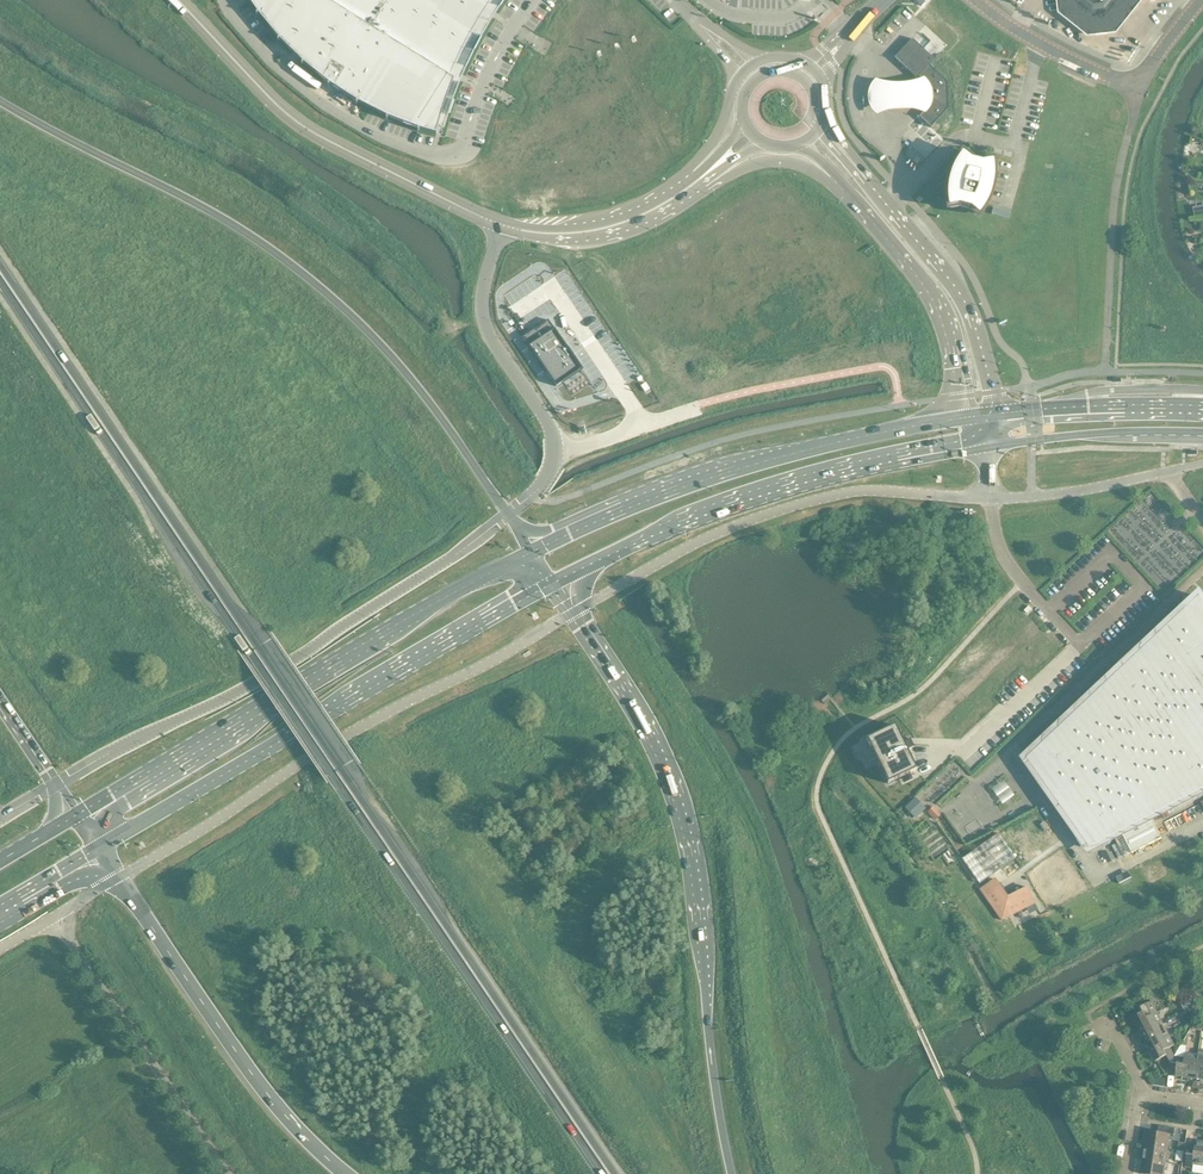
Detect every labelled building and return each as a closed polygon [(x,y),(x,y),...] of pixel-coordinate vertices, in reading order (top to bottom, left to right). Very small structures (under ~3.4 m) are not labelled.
[(254,7),(257,12),(258,13),(277,37),(279,38),(280,39),(302,62),(303,63),(304,64),(328,83),(329,84),(354,100),(356,101),(358,102),(386,116),(387,117),(388,117),(417,128),(419,129),(423,130),(436,134),(485,18),(499,0),(249,0),(254,7)] [(1060,11),(1087,33),(1113,30),(1137,0),(1059,0),(1060,11)] [(947,81),(929,65),(935,59),(927,52),(913,39),(914,39),(912,38),(894,57),(908,70),(917,79),(919,77),(924,81),(929,86),(930,104),(919,116),(931,127),(932,126),(948,108),(947,81)] [(929,86),(924,81),(916,84),(908,87),(900,87),(895,87),(891,87),(883,86),(879,84),(875,83),(874,83),(873,83),(872,84),(868,89),(866,95),(866,101),(867,107),(870,112),(873,117),(874,117),(875,118),(876,118),(883,115),(891,113),(898,113),(909,114),(919,116),(930,104),(929,86)] [(981,165),(970,162),(964,157),(960,163),(957,169),(954,175),(952,186),(951,196),(951,203),(952,207),(959,206),(970,208),(975,213),(980,205),(984,196),(987,187),(988,179),(989,171),(988,163),(981,165)] [(1011,211),(994,206),(992,213),(1009,217),(1011,211)] [(556,386),(562,382),(582,368),(567,347),(548,319),(522,336),(526,342),(525,343),(528,346),(529,346),(541,364),(540,364),(544,369),(545,370),(556,386)] [(1201,596),(1027,758),(1090,848),(1121,832),(1132,853),(1162,837),(1151,816),(1202,790),(1202,599),(1201,596)] [(909,739),(902,742),(894,725),(866,739),(887,783),(916,769),(906,749),(912,745),(909,739)] [(992,782),(995,795),(1009,791),(1006,779),(992,782)] [(915,797),(905,807),(915,817),(925,808),(915,797)] [(940,816),(932,807),(927,811),(936,820),(940,816)] [(1016,858),(998,832),(962,858),(980,883),(1016,858)] [(995,878),(980,889),(1001,920),(1035,902),(1027,886),(1007,896),(995,878)] [(1178,998),(1185,1012),(1194,1008),(1187,993),(1178,998)] [(1133,1010),(1136,1016),(1133,1017),(1139,1028),(1149,1023),(1147,1017),(1157,1012),(1151,1001),(1133,1010)] [(1149,1023),(1139,1028),(1145,1039),(1155,1034),(1152,1028),(1163,1023),(1157,1012),(1147,1017),(1149,1023)] [(1193,1019),(1193,1030),(1202,1030),(1202,1020),(1193,1019)] [(1155,1034),(1145,1039),(1150,1050),(1161,1044),(1158,1039),(1168,1034),(1163,1023),(1152,1028),(1155,1034)] [(1161,1044),(1150,1050),(1156,1061),(1157,1060),(1163,1072),(1174,1056),(1170,1047),(1174,1045),(1168,1034),(1158,1039),(1161,1044)] [(1188,1077),(1200,1079),(1202,1067),(1202,1048),(1201,1055),(1198,1055),(1196,1066),(1190,1065),(1188,1077)] [(1174,1056),(1163,1072),(1176,1074),(1176,1075),(1188,1077),(1190,1065),(1196,1066),(1198,1055),(1185,1053),(1185,1058),(1174,1056)] [(1146,1130),(1144,1145),(1168,1148),(1170,1134),(1174,1134),(1175,1127),(1159,1125),(1158,1132),(1146,1130)] [(1196,1140),(1194,1152),(1187,1151),(1185,1165),(1193,1167),(1193,1164),(1202,1165),(1202,1141),(1196,1140)] [(1168,1148),(1144,1145),(1142,1159),(1165,1162),(1168,1148)] [(1142,1159),(1140,1173),(1144,1173),(1164,1173),(1165,1162),(1142,1159)]
